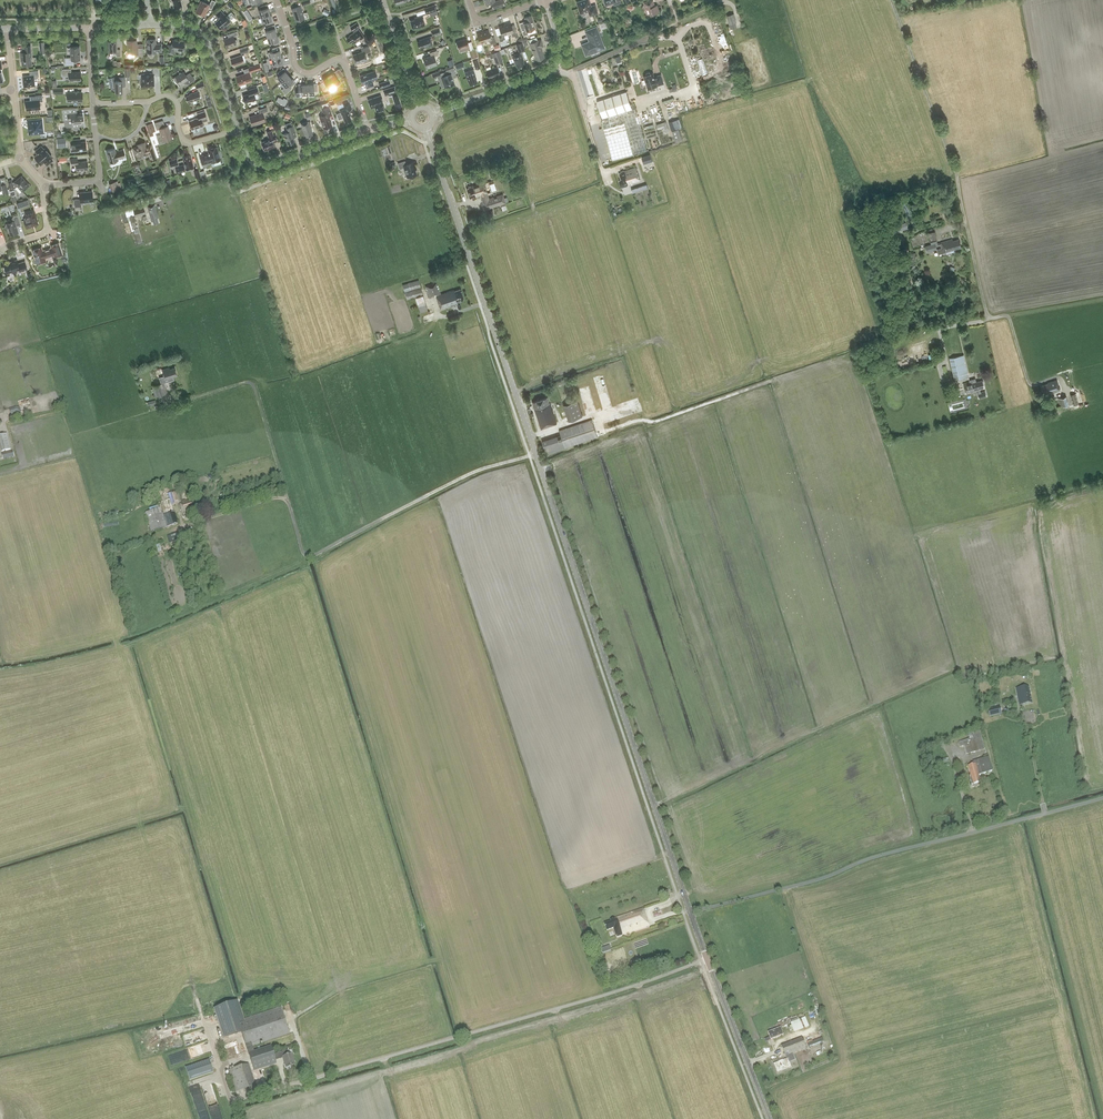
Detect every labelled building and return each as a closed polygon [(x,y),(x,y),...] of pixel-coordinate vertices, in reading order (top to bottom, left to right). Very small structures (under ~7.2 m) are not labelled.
[(196,12),(198,13),(198,14),(201,15),(202,15),(204,15),(206,11),(208,7),(212,9),(215,1),(212,0),(211,0),(209,5),(201,1),(198,7),(199,7),(196,12)] [(491,3),(493,9),(505,5),(504,0),(500,0),(495,2),(494,0),(484,0),(485,5),(491,3)] [(585,12),(589,11),(590,15),(597,13),(595,6),(591,7),(588,0),(585,0),(577,3),(581,14),(582,15),(583,15),(585,15),(586,14),(585,12)] [(659,12),(657,5),(655,6),(653,0),(650,0),(644,2),(646,9),(648,8),(650,15),(659,12)] [(258,11),(260,17),(270,14),(268,9),(267,4),(260,7),(261,10),(258,11)] [(434,5),(424,8),(426,15),(436,11),(434,5)] [(296,21),(304,18),(300,6),(291,9),(296,21)] [(231,21),(230,21),(234,17),(234,16),(232,13),(231,13),(227,16),(225,14),(224,15),(220,10),(215,14),(219,19),(215,22),(220,29),(231,21)] [(271,18),(270,14),(260,17),(262,22),(265,22),(266,25),(273,23),(271,18)] [(726,16),(729,25),(730,29),(737,27),(735,23),(736,22),(734,14),(726,16)] [(418,28),(425,25),(422,16),(414,18),(415,19),(410,21),(412,28),(417,27),(418,28)] [(531,16),(525,18),(526,21),(519,23),(524,36),(528,35),(527,31),(535,29),(532,21),(531,16)] [(356,23),(350,27),(353,32),(359,27),(356,23)] [(510,23),(504,25),(507,34),(511,33),(512,37),(514,36),(515,38),(518,37),(516,29),(513,30),(510,23)] [(265,31),(267,37),(276,34),(275,30),(274,25),(267,27),(268,30),(265,31)] [(504,36),(507,34),(504,25),(498,27),(501,34),(498,35),(500,42),(503,41),(503,40),(505,39),(504,36)] [(586,55),(604,48),(596,28),(586,32),(590,42),(582,45),(586,55)] [(355,43),(364,37),(359,29),(349,36),(350,36),(346,39),(349,43),(353,41),(355,43)] [(488,30),(482,32),(486,42),(489,41),(490,44),(493,44),(496,43),(494,37),(491,38),(488,30)] [(226,47),(236,44),(236,43),(238,43),(236,40),(235,40),(233,36),(238,35),(237,31),(229,34),(230,37),(224,39),(226,47)] [(486,42),(482,32),(476,34),(479,42),(476,43),(479,51),(482,49),(481,47),(483,47),(482,43),(486,42)] [(276,34),(267,37),(269,43),(272,42),(273,45),(280,43),(278,39),(276,34)] [(422,47),(422,49),(432,45),(429,37),(419,40),(420,41),(417,42),(419,48),(422,47)] [(155,39),(147,40),(147,48),(146,48),(146,53),(156,53),(156,52),(162,51),(161,43),(156,44),(155,39)] [(466,39),(456,42),(458,49),(468,46),(470,51),(474,49),(471,42),(468,43),(466,39)] [(137,48),(136,40),(127,41),(128,54),(134,53),(134,56),(143,56),(143,48),(137,48)] [(185,42),(172,40),(172,45),(168,44),(166,53),(173,54),(174,49),(184,51),(184,47),(186,47),(186,45),(185,44),(185,42)] [(536,61),(544,58),(541,51),(542,51),(540,47),(543,46),(541,40),(538,41),(538,40),(529,44),(532,50),(536,61)] [(116,49),(116,41),(109,41),(109,52),(116,52),(116,56),(120,56),(120,49),(116,49)] [(516,45),(518,52),(525,49),(522,42),(516,45)] [(362,52),(353,55),(356,63),(367,60),(365,55),(366,53),(370,52),(368,44),(361,47),(362,52)] [(22,65),(31,65),(32,64),(30,46),(23,46),(24,52),(20,53),(21,58),(22,65)] [(273,51),(270,52),(268,52),(269,58),(271,58),(281,56),(280,51),(279,46),(272,48),(273,51)] [(74,60),(80,60),(79,47),(70,47),(71,57),(65,57),(65,65),(74,65),(74,60)] [(470,51),(469,51),(472,59),(478,57),(475,49),(474,49),(470,51)] [(434,57),(438,55),(437,51),(430,53),(431,56),(423,58),(425,64),(426,69),(431,67),(437,65),(434,57)] [(496,65),(503,62),(499,52),(492,54),(496,65)] [(517,68),(524,65),(521,57),(522,57),(520,53),(512,56),(515,65),(516,65),(517,68)] [(233,66),(244,62),(241,55),(230,59),(233,66)] [(281,56),(271,58),(273,64),(275,63),(276,67),(283,65),(282,60),(281,56)] [(698,59),(702,75),(708,73),(703,58),(698,59)] [(259,64),(248,68),(250,73),(261,69),(259,64)] [(153,73),(142,74),(142,80),(141,80),(141,82),(141,87),(147,86),(154,86),(153,76),(159,76),(159,67),(153,68),(153,73)] [(486,71),(488,78),(499,74),(497,67),(491,69),(490,67),(486,68),(487,71),(486,71)] [(277,77),(281,82),(289,76),(286,72),(283,68),(277,73),(279,76),(277,77)] [(457,77),(453,68),(446,71),(446,72),(440,74),(441,78),(438,79),(441,88),(454,83),(452,78),(457,77)] [(69,75),(69,81),(81,80),(80,72),(71,72),(71,69),(62,69),(62,75),(69,75)] [(475,76),(473,69),(464,72),(468,81),(469,85),(477,82),(475,76)] [(28,86),(35,86),(34,77),(39,77),(38,71),(29,71),(30,76),(23,76),(24,82),(23,82),(24,87),(29,87),(28,86)] [(334,85),(335,87),(340,84),(337,79),(341,77),(337,71),(332,74),(328,76),(334,85)] [(375,71),(360,76),(362,83),(365,83),(366,88),(373,85),(372,80),(377,78),(375,71)] [(183,72),(182,73),(173,78),(179,86),(179,85),(186,81),(188,84),(194,80),(190,73),(186,75),(183,72)] [(251,81),(249,72),(236,77),(239,85),(251,81)] [(643,76),(647,89),(664,84),(661,75),(654,77),(653,73),(650,74),(650,73),(649,73),(647,74),(646,75),(643,76)] [(281,82),(285,87),(281,89),(285,94),(291,89),(290,88),(295,83),(292,79),(292,80),(289,76),(281,82)] [(328,88),(334,85),(328,76),(324,79),(320,81),(324,87),(327,86),(328,88)] [(111,90),(115,89),(115,93),(122,92),(122,86),(125,85),(125,77),(119,77),(119,80),(115,81),(114,77),(108,78),(111,90)] [(295,90),(296,92),(296,97),(302,97),(302,95),(308,94),(307,85),(303,85),(303,84),(298,85),(298,90),(295,90)] [(307,85),(308,94),(314,94),(314,91),(317,91),(317,84),(312,84),(307,85)] [(394,86),(383,90),(385,95),(396,91),(394,86)] [(248,90),(249,94),(242,96),(245,102),(251,100),(252,101),(256,99),(254,94),(258,93),(256,87),(248,90)] [(192,101),(200,99),(197,91),(189,94),(189,95),(186,96),(188,102),(191,101),(192,101)] [(82,101),(81,92),(67,93),(68,102),(82,101)] [(603,119),(632,109),(626,92),(597,102),(603,119)] [(26,110),(40,109),(39,102),(43,101),(42,95),(35,96),(35,100),(25,101),(26,110)] [(383,104),(380,95),(368,100),(371,108),(375,107),(376,111),(384,109),(383,104)] [(348,110),(351,108),(349,102),(343,104),(344,107),(339,109),(341,113),(337,115),(339,121),(344,119),(345,122),(351,120),(349,115),(350,115),(348,110)] [(319,117),(322,125),(322,127),(323,128),(324,129),(326,129),(327,129),(328,127),(332,126),(328,116),(332,114),(329,106),(321,109),(323,113),(322,114),(322,116),(319,117)] [(262,113),(268,111),(266,107),(258,110),(260,113),(250,117),(252,125),(265,121),(262,113)] [(202,122),(207,120),(206,118),(204,111),(197,114),(198,118),(189,121),(192,129),(199,127),(199,128),(203,126),(202,122)] [(67,113),(68,116),(64,117),(64,125),(67,127),(83,126),(83,123),(84,123),(83,115),(75,116),(75,112),(67,113)] [(672,130),(682,126),(679,118),(669,122),(672,130)] [(28,121),(28,125),(29,134),(39,133),(42,130),(41,119),(28,121)] [(159,129),(161,135),(156,136),(159,145),(165,142),(165,141),(172,138),(168,126),(164,127),(162,121),(154,123),(156,130),(159,129)] [(308,121),(301,124),(305,135),(306,135),(306,137),(312,134),(311,132),(312,132),(308,121)] [(293,137),(296,136),(292,126),(290,122),(285,125),(287,132),(283,133),(287,144),(294,141),(293,137)] [(666,122),(656,124),(658,129),(662,128),(664,133),(669,131),(666,122)] [(148,133),(155,130),(153,123),(146,126),(148,133)] [(604,128),(612,160),(633,154),(625,123),(604,128)] [(672,131),(675,142),(682,140),(678,129),(672,131)] [(273,142),(277,141),(275,135),(273,135),(271,130),(267,132),(268,137),(268,140),(261,142),(264,151),(268,149),(269,150),(275,147),(273,142)] [(70,140),(71,146),(72,152),(76,152),(76,150),(86,149),(86,142),(81,142),(81,139),(70,140)] [(145,142),(137,145),(137,146),(133,148),(135,153),(139,152),(140,156),(148,153),(150,157),(153,156),(150,147),(147,148),(145,142)] [(41,146),(35,151),(38,154),(34,157),(41,165),(44,162),(47,165),(53,160),(50,157),(51,156),(45,148),(44,149),(41,146)] [(220,160),(216,147),(207,150),(208,153),(199,156),(202,164),(211,162),(220,160)] [(106,151),(109,162),(118,160),(118,159),(125,157),(123,150),(115,152),(114,149),(106,151)] [(647,170),(645,163),(652,161),(650,154),(642,157),(644,163),(641,164),(644,171),(647,170)] [(183,159),(185,165),(184,165),(183,164),(175,167),(177,174),(185,171),(185,170),(186,170),(193,168),(190,157),(189,155),(183,157),(184,159),(183,159)] [(177,157),(168,160),(170,166),(179,164),(177,157)] [(88,170),(87,161),(78,162),(77,158),(71,159),(71,165),(76,165),(76,171),(88,170)] [(405,161),(398,163),(399,169),(404,167),(407,177),(416,174),(413,167),(415,166),(413,162),(406,165),(405,161)] [(631,184),(640,181),(636,168),(621,172),(621,173),(619,174),(621,180),(619,181),(621,188),(628,186),(627,185),(629,184),(629,183),(630,183),(631,184)] [(22,191),(29,186),(21,176),(14,182),(12,183),(12,180),(8,181),(10,189),(14,188),(14,189),(18,186),(22,191)] [(109,184),(111,192),(119,190),(116,181),(109,184)] [(485,209),(505,203),(502,194),(489,198),(483,182),(472,186),(471,182),(467,183),(469,188),(467,189),(469,198),(474,196),(474,197),(481,195),(485,209)] [(646,183),(631,189),(632,193),(648,188),(646,183)] [(81,202),(93,201),(92,191),(79,193),(80,199),(74,199),(75,207),(81,206),(81,202)] [(157,218),(158,217),(154,203),(147,206),(151,221),(153,221),(154,223),(158,222),(157,218)] [(133,210),(135,217),(145,214),(143,207),(133,210)] [(34,214),(33,210),(25,213),(27,216),(25,216),(24,219),(25,220),(24,220),(26,227),(27,228),(30,227),(30,226),(37,224),(36,220),(35,214),(34,214)] [(120,212),(124,222),(128,221),(124,210),(120,212)] [(10,235),(18,232),(16,226),(20,225),(17,215),(13,217),(14,221),(12,222),(8,220),(4,227),(8,229),(10,235)] [(890,234),(893,233),(904,230),(904,229),(908,228),(906,222),(891,227),(892,230),(889,231),(890,234)] [(942,242),(942,244),(940,245),(941,249),(937,250),(938,255),(945,253),(955,250),(955,249),(961,247),(958,239),(953,241),(952,239),(942,242)] [(36,264),(46,261),(45,258),(54,255),(54,257),(62,254),(59,243),(51,246),(51,248),(42,251),(41,247),(32,250),(34,258),(33,259),(33,260),(34,262),(35,263),(36,263),(36,264)] [(927,252),(937,249),(935,244),(925,246),(927,252)] [(5,267),(4,267),(3,269),(4,271),(5,271),(6,271),(7,273),(13,271),(13,272),(20,270),(20,272),(27,269),(24,261),(18,264),(17,260),(9,262),(9,263),(4,265),(5,267)] [(419,280),(402,285),(405,292),(421,287),(419,280)] [(436,296),(441,310),(457,304),(457,302),(464,300),(460,289),(454,291),(453,290),(451,290),(451,291),(441,295),(436,283),(426,286),(429,298),(436,296)] [(421,288),(405,292),(407,300),(423,295),(421,288)] [(428,310),(426,304),(418,306),(420,313),(428,310)] [(969,377),(964,355),(949,358),(954,380),(969,377)] [(172,376),(175,376),(177,375),(176,373),(175,369),(175,367),(170,369),(169,367),(162,370),(165,380),(173,378),(172,376)] [(966,394),(978,390),(978,392),(977,392),(979,398),(986,396),(985,391),(980,392),(979,388),(984,387),(982,380),(976,382),(975,379),(969,380),(969,382),(963,383),(966,394)] [(1051,394),(1060,391),(1056,380),(1047,383),(1047,384),(1041,386),(1044,395),(1050,393),(1051,394)] [(152,386),(155,397),(168,393),(164,382),(152,386)] [(1070,395),(1073,405),(1078,404),(1075,393),(1070,395)] [(532,405),(541,429),(557,423),(551,404),(550,404),(547,397),(533,402),(533,404),(532,405)] [(1066,397),(1057,399),(1060,407),(1068,405),(1066,397)] [(583,416),(577,401),(563,405),(568,421),(583,416)] [(16,407),(9,409),(11,415),(18,413),(16,407)] [(561,435),(542,441),(546,454),(597,437),(592,420),(559,431),(561,435)] [(2,452),(11,450),(7,434),(0,435),(0,445),(2,452)] [(3,460),(12,457),(14,457),(13,451),(1,453),(3,460)] [(145,513),(147,518),(151,532),(178,523),(177,521),(178,521),(175,512),(174,512),(172,505),(179,504),(183,514),(194,511),(194,509),(200,508),(197,499),(190,501),(189,499),(181,502),(179,497),(180,497),(178,490),(168,494),(170,499),(158,502),(159,506),(149,509),(150,511),(145,513)] [(182,549),(177,533),(167,536),(170,545),(176,543),(179,550),(182,549)] [(1040,682),(1049,681),(1048,678),(1039,679),(1039,677),(1035,678),(1036,690),(1041,690),(1040,682)] [(1016,688),(1020,705),(1020,704),(1032,702),(1028,685),(1028,686),(1017,688),(1016,688)] [(1000,706),(988,709),(990,716),(1002,714),(1000,706)] [(964,746),(966,755),(984,749),(979,731),(968,735),(970,739),(959,742),(960,747),(964,746)] [(979,774),(992,771),(988,757),(973,762),(973,764),(968,766),(971,775),(969,776),(972,784),(981,782),(979,774)] [(613,929),(616,937),(649,926),(643,908),(610,920),(611,921),(604,924),(607,931),(613,929)] [(643,964),(640,958),(632,961),(634,967),(643,964)] [(223,1038),(242,1032),(254,1069),(276,1062),(276,1060),(283,1058),(286,1068),(295,1065),(292,1054),(289,1054),(288,1050),(274,1054),(271,1046),(255,1051),(253,1045),(289,1033),(281,1008),(244,1020),(238,1001),(214,1008),(223,1038)] [(789,1020),(794,1032),(803,1028),(799,1016),(789,1020)] [(805,1016),(801,1018),(805,1027),(809,1026),(805,1016)] [(781,1027),(768,1032),(771,1040),(784,1035),(781,1027)] [(806,1049),(802,1038),(781,1046),(784,1053),(786,1057),(787,1059),(777,1063),(780,1071),(786,1069),(786,1070),(794,1067),(791,1058),(789,1058),(788,1056),(806,1049)] [(822,1038),(807,1043),(809,1048),(824,1042),(822,1038)] [(209,1059),(185,1067),(190,1080),(213,1072),(209,1059)] [(229,1070),(236,1092),(256,1086),(249,1063),(229,1070)] [(194,1101),(203,1098),(200,1086),(190,1088),(194,1101)] [(219,1104),(208,1107),(211,1118),(223,1118),(219,1104)]
